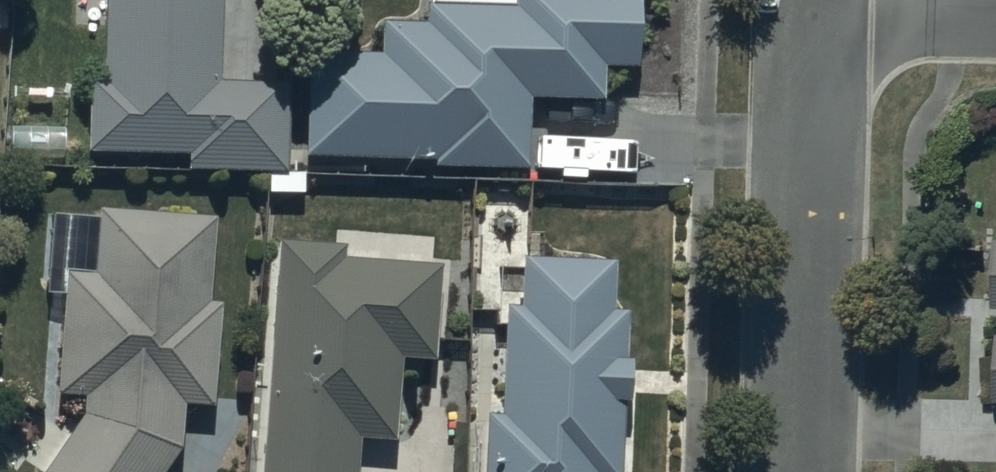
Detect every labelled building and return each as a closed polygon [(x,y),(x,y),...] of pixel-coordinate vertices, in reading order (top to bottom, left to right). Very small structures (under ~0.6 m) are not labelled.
[(98,71),(86,70),(83,140),(187,143),(186,159),(281,162),(284,74),(217,72),(219,0),(100,0),(98,71)] [(427,13),(381,14),(382,42),(300,43),(302,146),(433,147),(433,156),(528,158),(527,92),(600,90),(599,53),(633,52),(632,0),(426,0),(427,13)] [(163,459),(178,438),(180,394),(215,395),(219,296),(208,296),(212,207),(98,202),(97,217),(51,215),(49,260),(64,260),(56,384),(85,386),(84,406),(39,471),(154,471),(163,459)] [(274,232),(260,471),(353,471),(355,430),(392,432),(397,348),(431,350),(437,257),(340,251),(340,236),(274,232)] [(521,247),(520,297),(502,296),(500,407),(480,407),(479,471),(618,471),(619,391),(627,392),(628,350),(622,350),(623,304),(611,304),(611,249),(521,247)]
